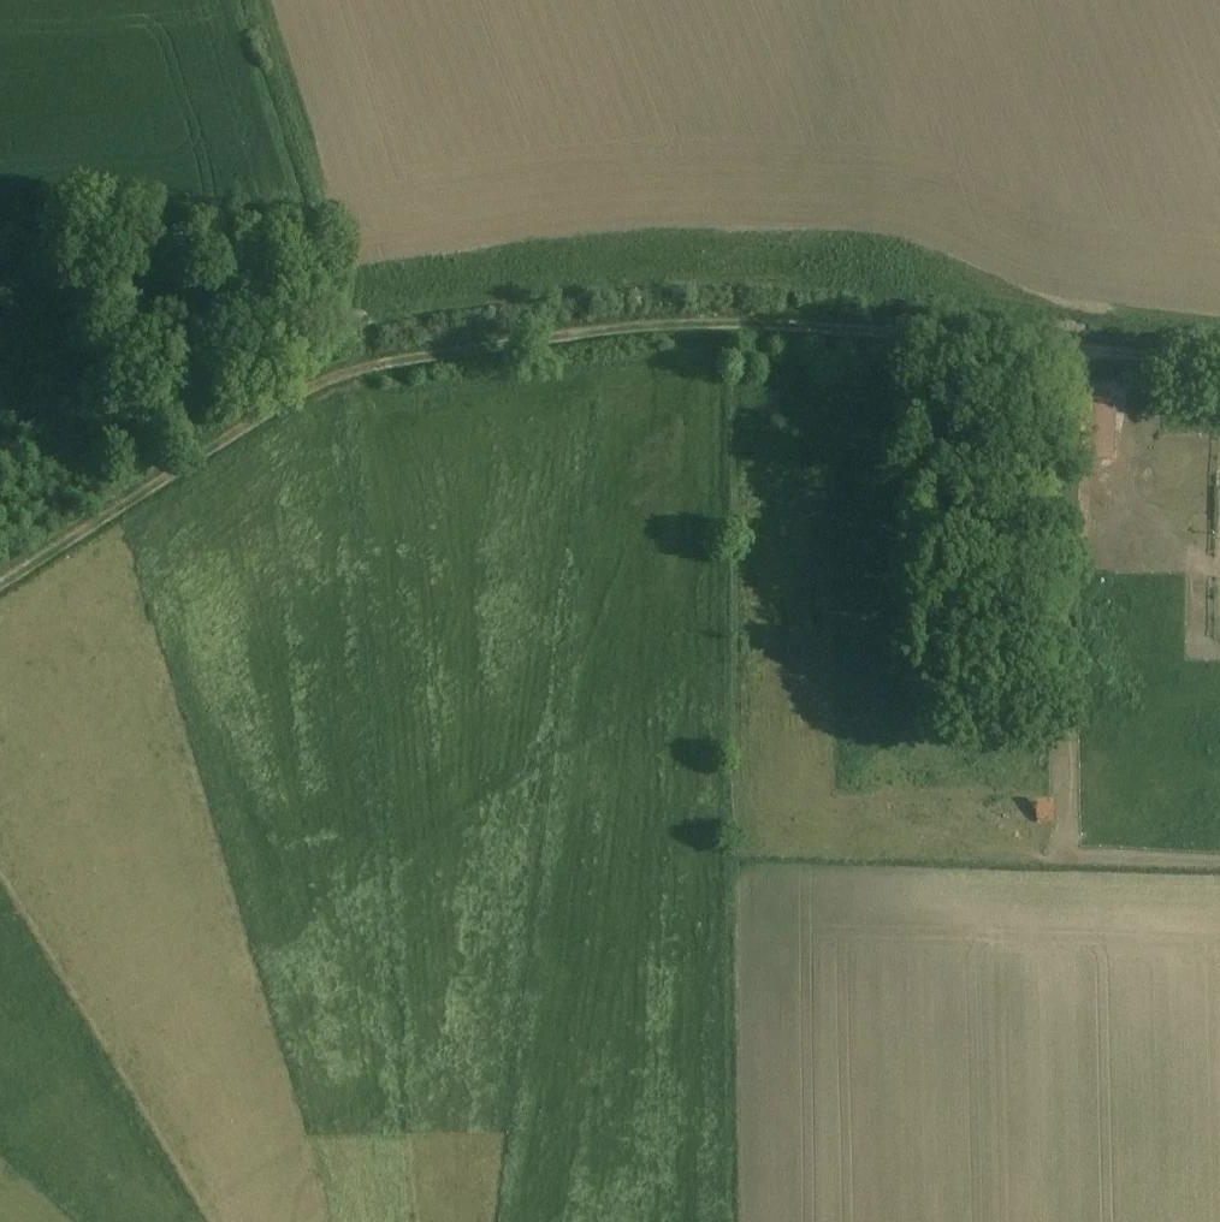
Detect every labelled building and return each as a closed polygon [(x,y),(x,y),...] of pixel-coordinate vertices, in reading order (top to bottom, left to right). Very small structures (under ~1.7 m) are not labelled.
[(1090,402),(1090,401),(1047,400),(1046,458),(1050,458),(1051,538),(1075,538),(1076,458),(1109,459),(1109,416),(1097,416),(1097,402),(1090,402)] [(1109,402),(1097,402),(1097,416),(1109,416),(1109,402)]
